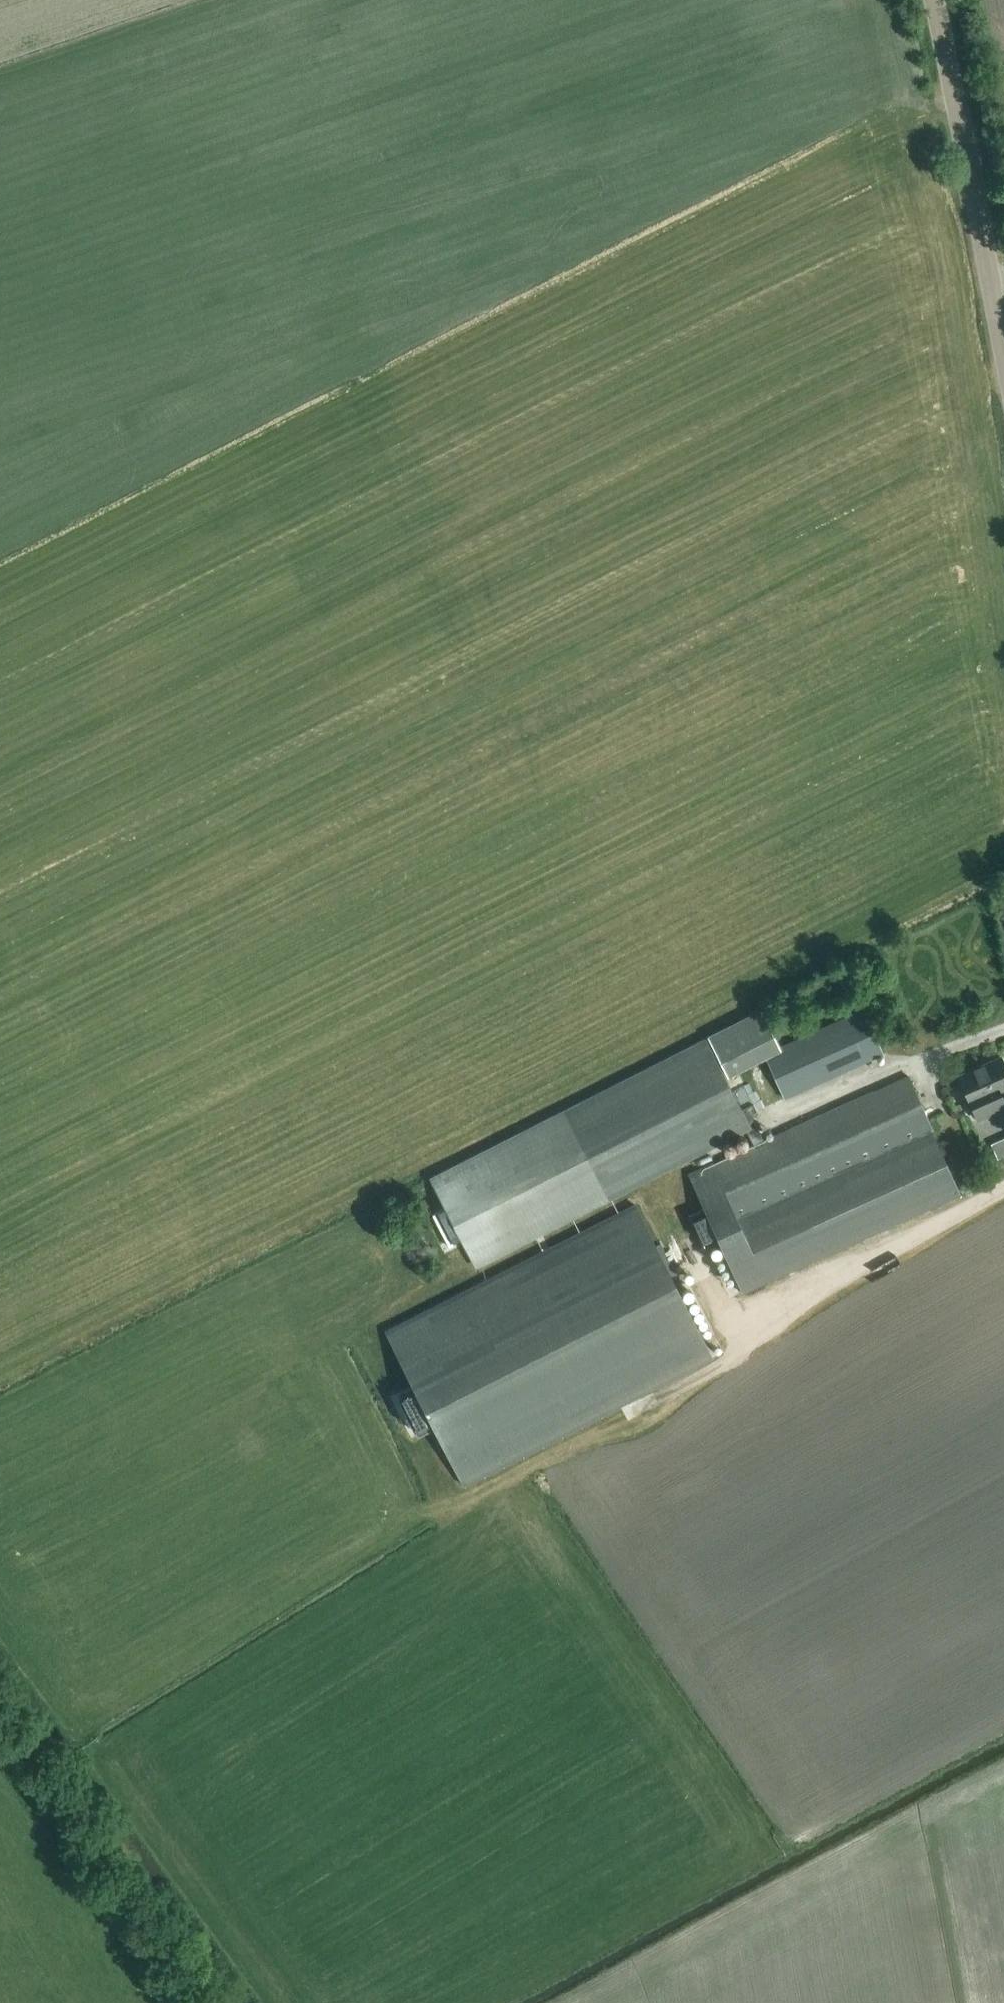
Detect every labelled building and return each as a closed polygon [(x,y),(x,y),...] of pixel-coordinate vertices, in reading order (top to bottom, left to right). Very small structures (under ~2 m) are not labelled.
[(764,1052),(783,1097),(884,1053),(864,1007),(764,1052)] [(990,1114),(1003,1107),(1003,1097),(1001,1091),(1003,1090),(1003,1063),(1001,1057),(957,1076),(970,1105),(971,1104),(977,1119),(990,1114)] [(991,1143),(998,1158),(1003,1155),(1003,1138),(991,1143)] [(460,1475),(713,1365),(643,1206),(383,1319),(412,1386),(400,1391),(415,1427),(435,1418),(460,1475)]
